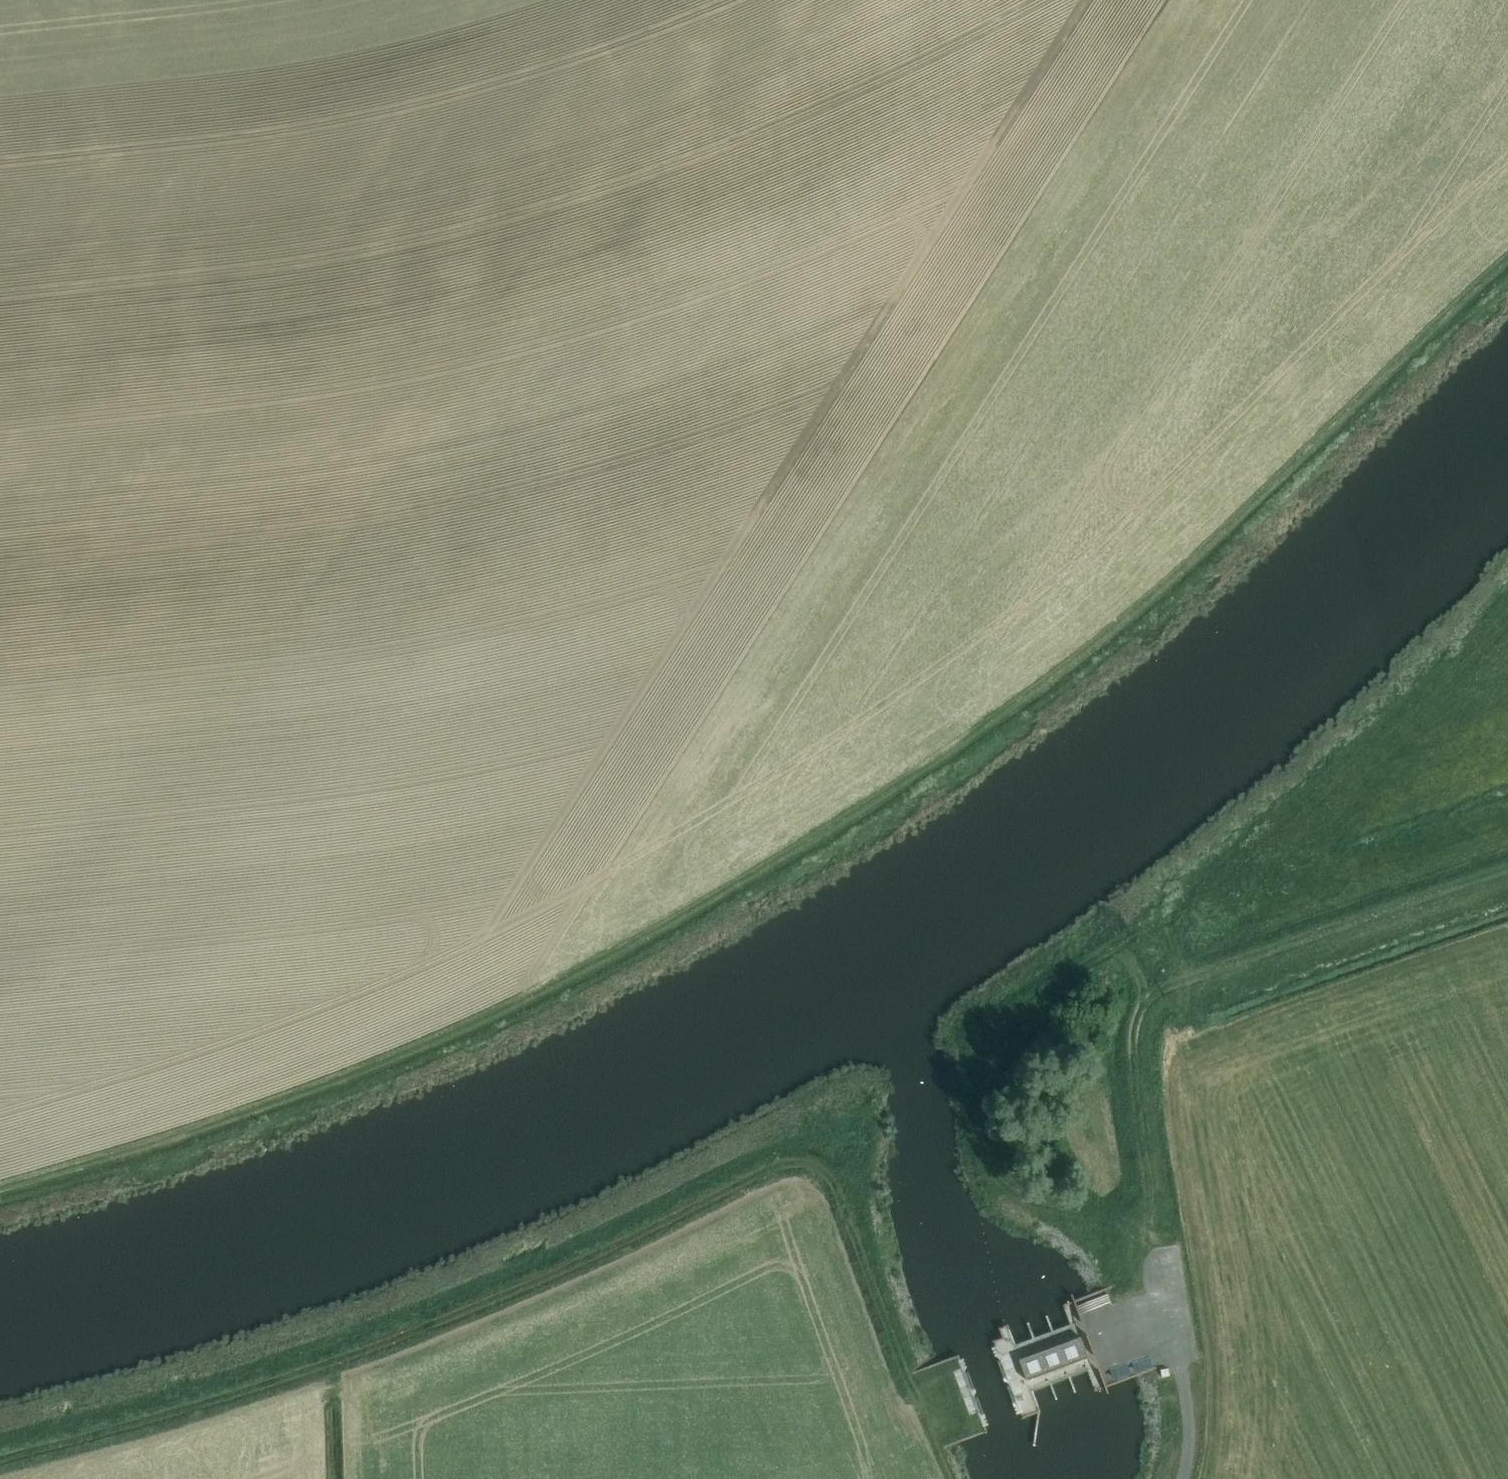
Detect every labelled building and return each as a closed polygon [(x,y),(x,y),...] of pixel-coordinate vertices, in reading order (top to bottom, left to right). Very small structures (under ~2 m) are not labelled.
[(1080,1335),(1018,1358),(1026,1379),(1088,1356),(1080,1335)]
